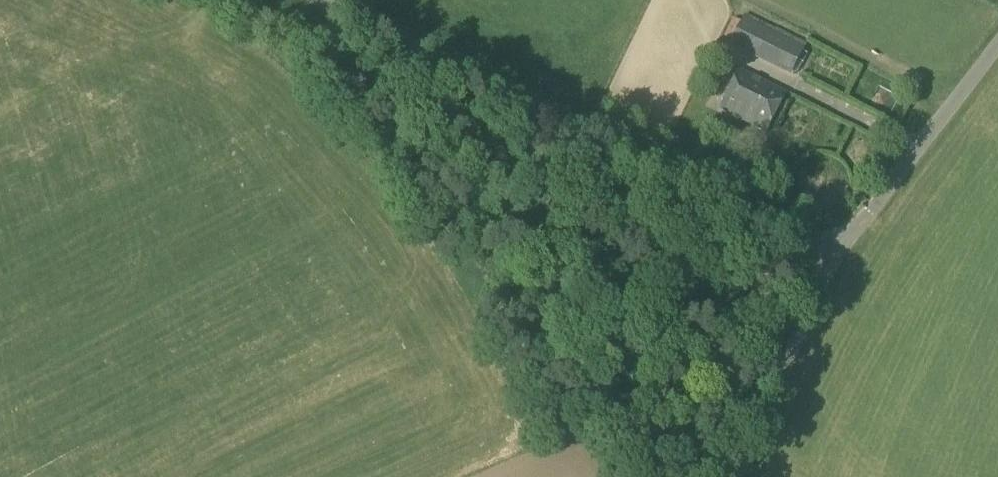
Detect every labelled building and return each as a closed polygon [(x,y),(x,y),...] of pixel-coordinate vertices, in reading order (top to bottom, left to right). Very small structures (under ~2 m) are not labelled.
[(790,78),(806,46),(745,15),(729,47),(790,78)] [(765,134),(785,94),(739,70),(718,110),(765,134)]
